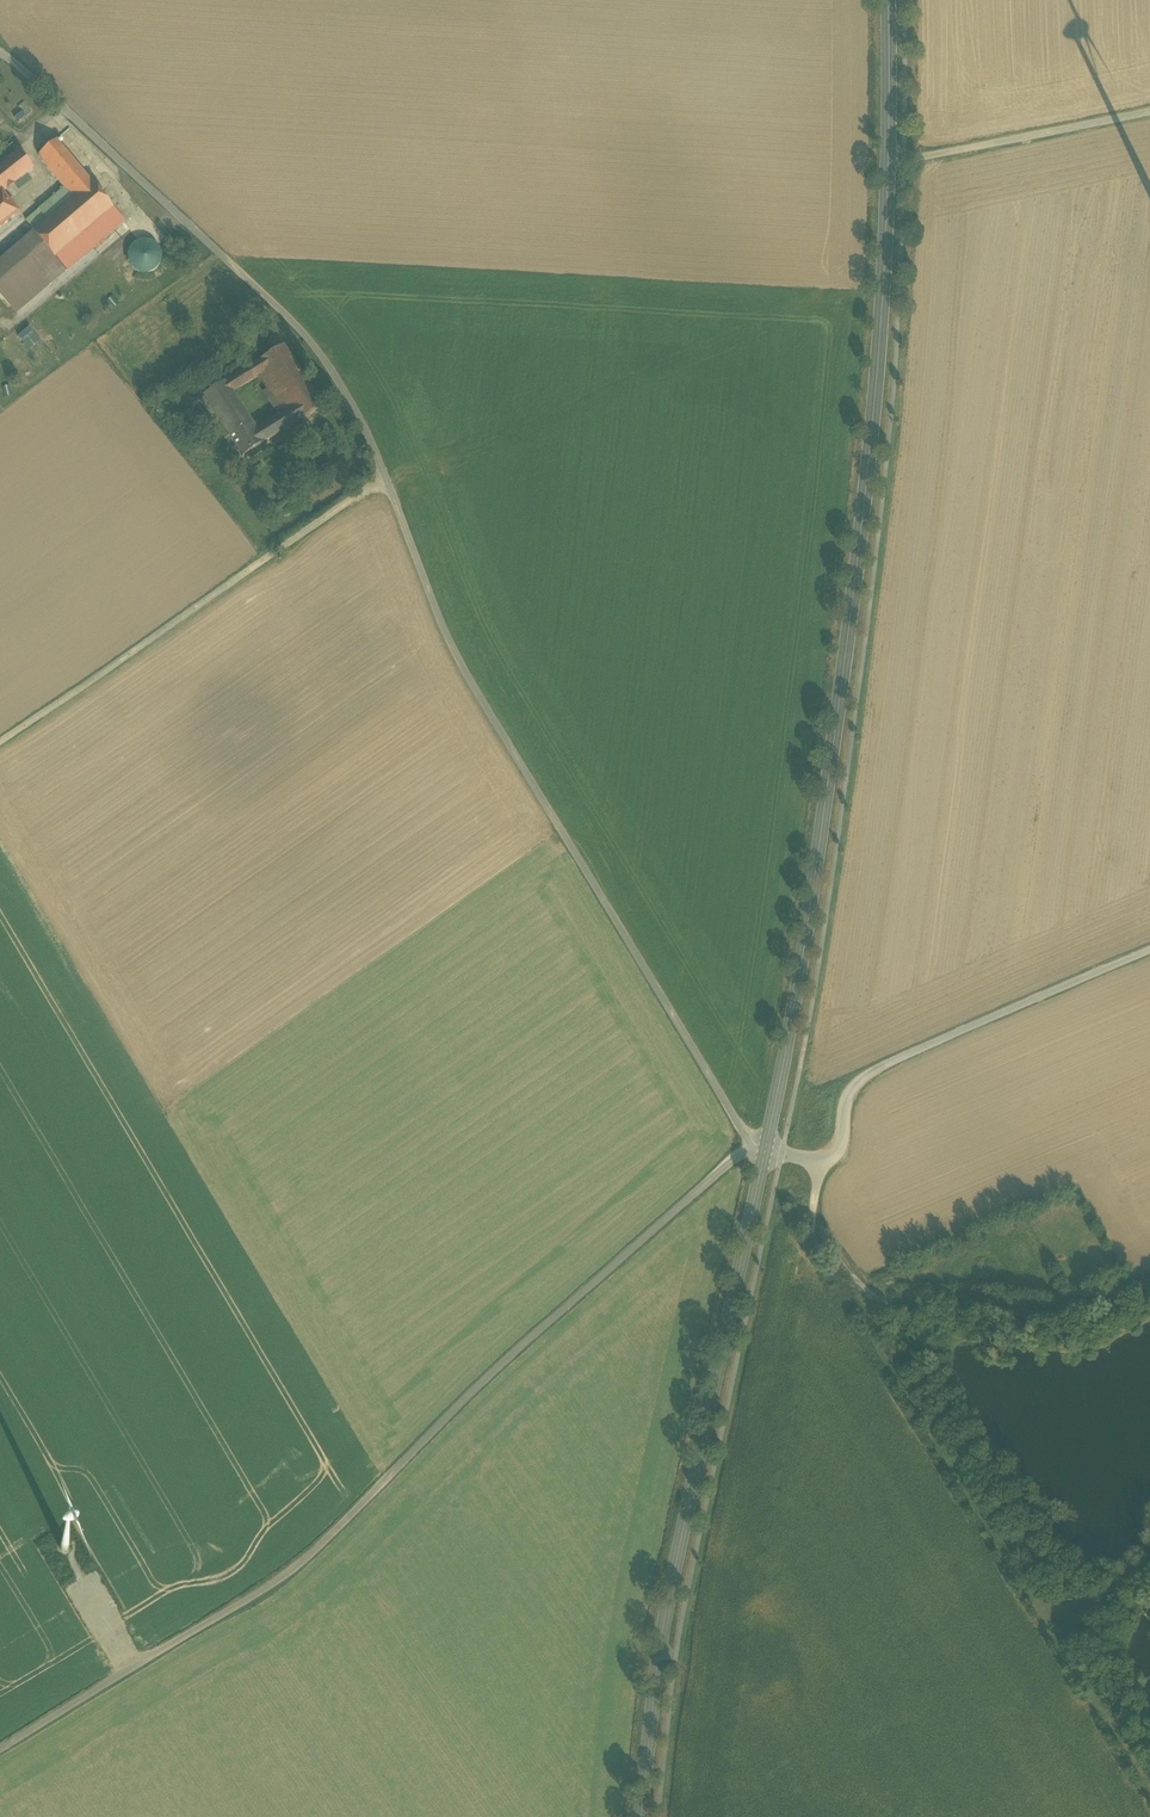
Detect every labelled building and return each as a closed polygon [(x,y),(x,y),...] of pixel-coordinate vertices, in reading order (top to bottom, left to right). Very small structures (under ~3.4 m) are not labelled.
[(74,197),(89,183),(54,142),(38,155),(65,187),(74,197)] [(1,192),(2,193),(33,168),(19,151),(0,165),(0,192),(1,192)] [(0,263),(0,293),(18,313),(122,220),(89,183),(74,197),(33,234),(0,263)] [(74,197),(65,187),(24,224),(33,234),(74,197)] [(0,192),(0,225),(17,213),(2,193),(1,192),(0,192)] [(153,275),(161,248),(132,239),(124,267),(153,275)] [(283,345),(261,358),(269,370),(292,407),(300,419),(320,406),(283,345)] [(261,358),(225,381),(233,393),(260,376),(269,370),(261,358)] [(292,407),(269,370),(260,376),(283,413),(292,407)] [(229,435),(252,421),(233,393),(225,381),(203,396),(229,435)] [(283,413),(257,429),(265,441),(300,419),(292,407),(283,413)] [(229,435),(242,455),(265,441),(257,429),(252,421),(229,435)]
